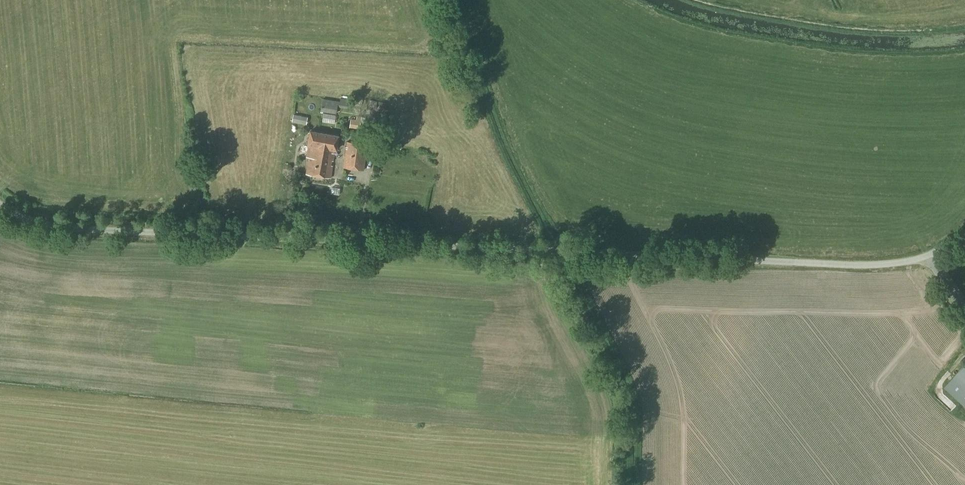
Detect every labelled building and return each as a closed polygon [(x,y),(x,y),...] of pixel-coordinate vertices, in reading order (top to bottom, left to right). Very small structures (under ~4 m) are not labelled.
[(347,109),(348,102),(322,99),(320,112),(336,115),(337,107),(347,109)] [(366,140),(369,122),(361,121),(361,117),(351,115),(349,127),(353,128),(352,139),(366,140)] [(336,150),(338,136),(310,131),(305,157),(309,157),(306,174),(330,178),(334,150),(336,150)] [(364,171),(367,145),(346,141),(343,167),(364,171)] [(375,155),(375,165),(385,166),(386,155),(375,155)] [(945,387),(964,406),(964,365),(945,387)]
